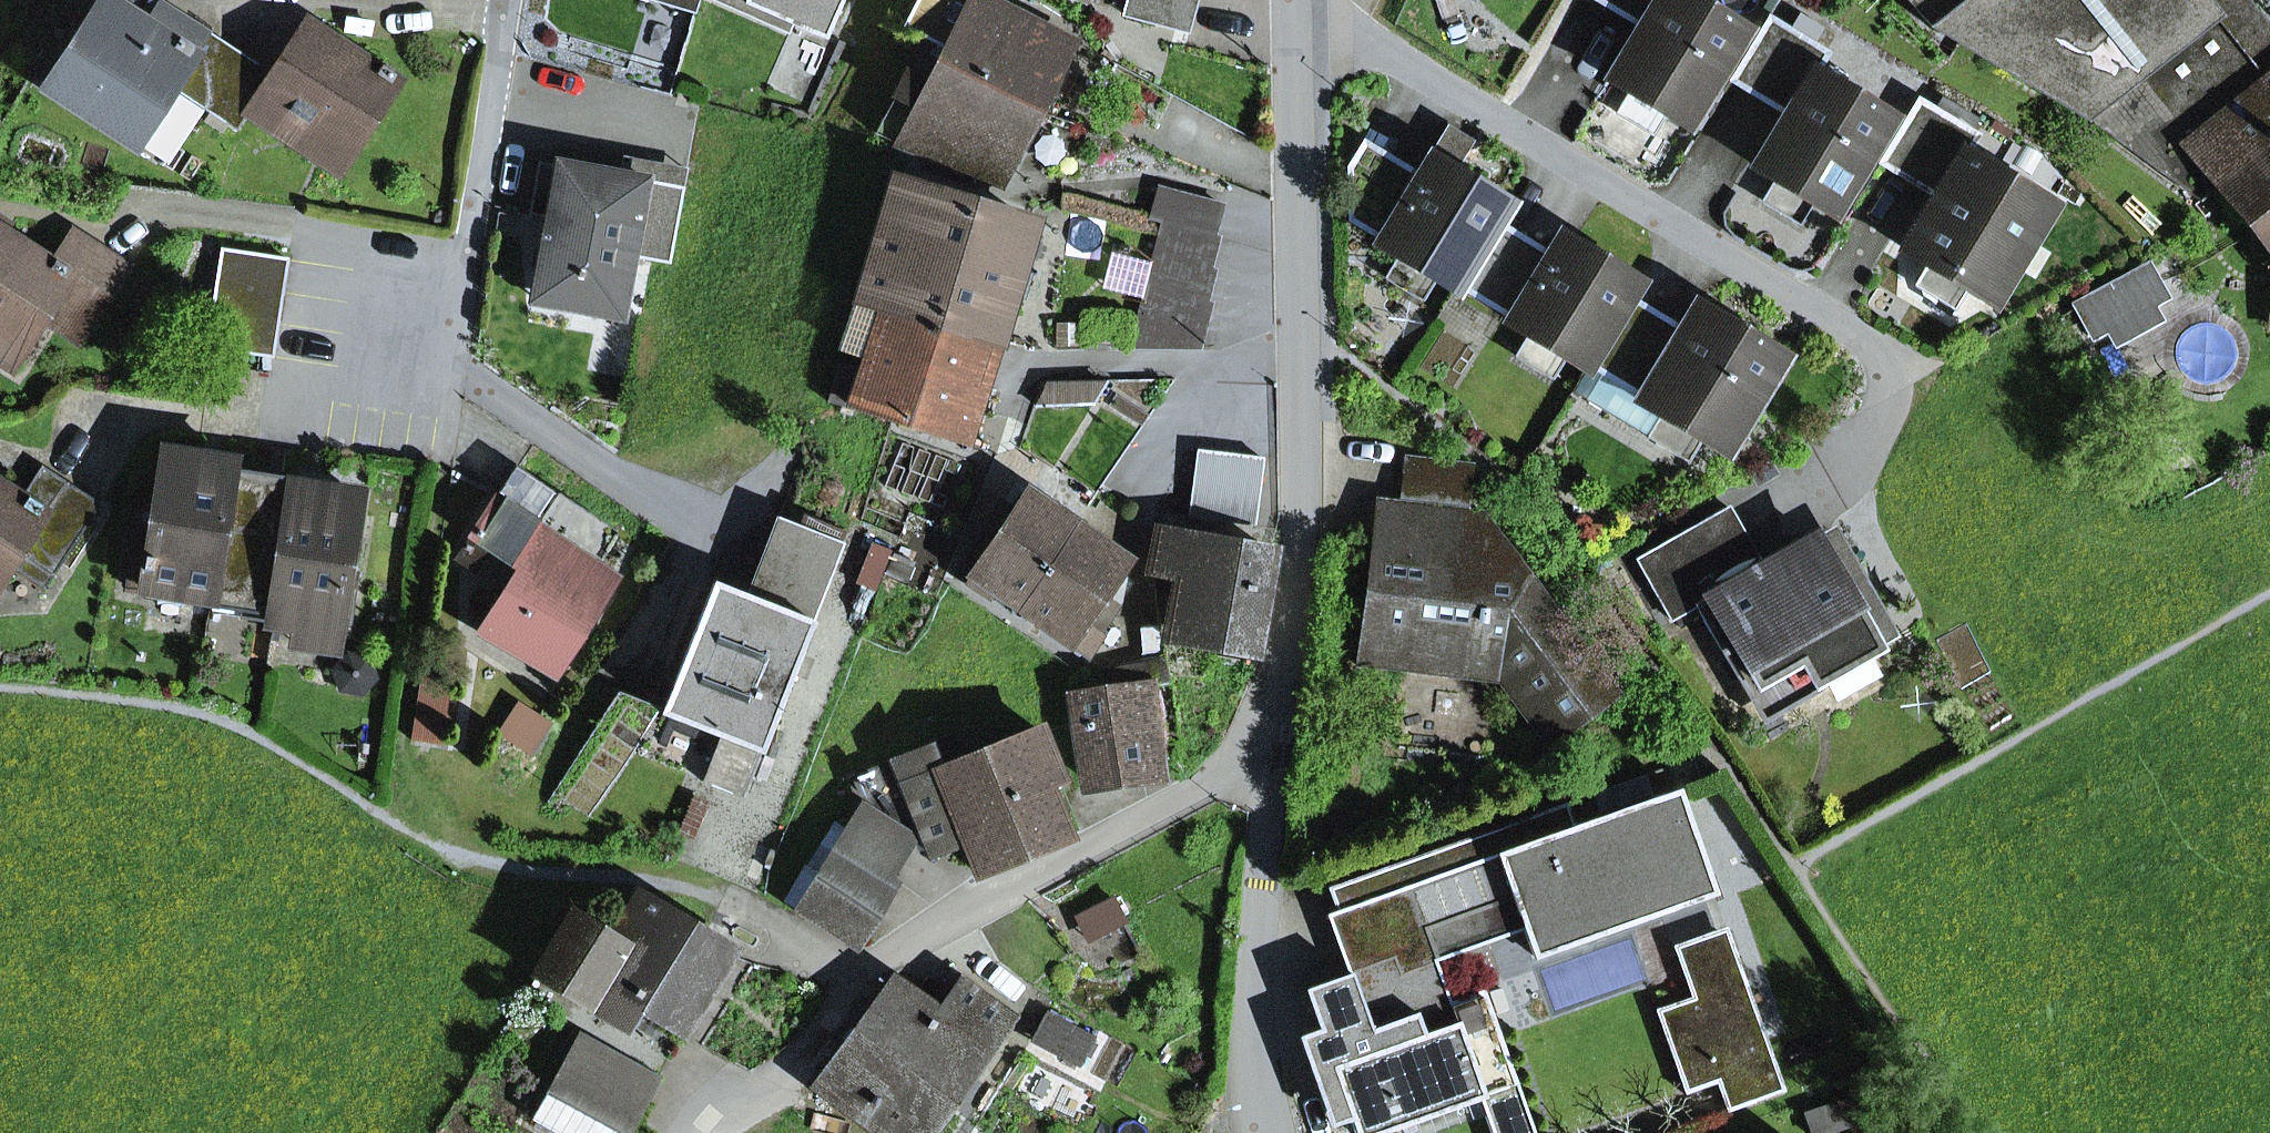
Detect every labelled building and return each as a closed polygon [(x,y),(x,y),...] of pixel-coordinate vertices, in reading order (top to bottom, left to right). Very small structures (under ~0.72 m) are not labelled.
[(176,91),(205,109),(241,53),(161,2),(148,22),(113,0),(100,0),(43,86),(139,148),(176,91)] [(650,0),(696,14),(700,0),(650,0)] [(788,34),(793,24),(745,3),(746,0),(712,0),(788,34)] [(842,0),(746,0),(745,3),(793,24),(825,39),(842,0)] [(946,46),(938,61),(1034,109),(1070,40),(997,0),(918,0),(905,26),(946,46)] [(1118,15),(1215,42),(1226,0),(1122,0),(1118,15)] [(1686,125),(1743,29),(1695,0),(1600,0),(1642,24),(1609,78),(1628,90),(1667,113),(1686,125)] [(1978,0),(1909,0),(1942,34),(1978,0)] [(1942,34),(2094,125),(2152,78),(2145,70),(2210,14),(2200,0),(1978,0),(1942,34)] [(2094,125),(2199,200),(2217,186),(2214,184),(2269,138),(2269,28),(2247,0),(2227,0),(2210,14),(2145,70),(2152,78),(2094,125)] [(2227,0),(2200,0),(2210,14),(2227,0)] [(1812,201),(1831,213),(1889,118),(1813,72),(1825,53),(1769,19),(1732,80),(1787,113),(1755,166),(1774,178),(1812,201)] [(307,23),(273,75),(249,112),(284,135),(297,114),(352,150),(398,82),(392,79),(396,74),(382,65),(379,70),(307,23)] [(1034,109),(938,61),(919,51),(874,136),(996,181),(1034,109)] [(237,130),(249,112),(273,75),(241,53),(205,109),(237,130)] [(1614,114),(1652,137),(1667,113),(1628,90),(1614,114)] [(1968,287),(1990,300),(2047,205),(1963,154),(1974,135),(1917,101),(1881,162),(1936,196),(1904,249),(1927,262),(1968,287)] [(339,171),(352,150),(297,114),(284,135),(339,171)] [(1455,290),(1458,285),(1495,223),(1507,204),(1451,170),(1469,141),(1448,129),(1419,177),(1364,143),(1350,168),(1351,219),(1382,238),(1379,243),(1398,255),(1436,278),(1455,290)] [(2214,184),(2217,186),(2269,252),(2269,138),(2214,184)] [(645,186),(683,193),(687,169),(623,158),(620,176),(646,180),(645,186)] [(632,257),(670,263),(683,193),(645,186),(646,180),(620,176),(558,164),(537,274),(579,282),(574,309),(621,317),(632,257)] [(1760,202),(1798,225),(1812,201),(1774,178),(1760,202)] [(878,242),(860,304),(991,346),(1030,222),(921,188),(920,193),(896,186),(878,242)] [(1149,220),(1160,223),(1211,235),(1219,204),(1157,188),(1149,220)] [(1144,287),(1203,302),(1217,236),(1211,235),(1160,223),(1144,287)] [(1495,223),(1458,285),(1512,317),(1509,322),(1528,334),(1566,357),(1585,368),(1588,363),(1627,298),(1637,282),(1561,237),(1549,255),(1495,223)] [(13,367),(47,316),(80,337),(126,268),(93,246),(72,278),(0,231),(0,358),(13,367)] [(222,249),(217,282),(282,292),(288,259),(222,249)] [(1384,279),(1422,302),(1436,278),(1398,255),(1384,279)] [(1953,311),(1968,287),(1927,262),(1912,286),(1953,311)] [(2147,270),(2079,307),(2094,334),(2161,297),(2147,270)] [(532,301),(574,309),(579,282),(537,274),(532,301)] [(217,282),(212,313),(278,324),(282,292),(217,282)] [(1197,351),(1209,303),(1203,302),(1144,287),(1129,350),(1197,351)] [(2105,334),(2113,349),(2163,322),(2155,307),(2164,302),(2161,297),(2094,334),(2096,339),(2105,334)] [(1696,305),(1681,330),(1627,298),(1588,363),(1590,364),(1641,395),(1638,401),(1702,439),(1724,452),(1782,357),(1696,305)] [(991,346),(860,304),(853,325),(877,332),(869,358),(978,391),(991,346)] [(206,347),(273,357),(278,324),(212,313),(206,347)] [(1123,345),(1125,321),(1086,318),(1085,343),(1123,345)] [(1513,357),(1551,380),(1566,357),(1528,334),(1513,357)] [(865,371),(838,364),(827,401),(962,443),(978,391),(869,358),(865,371)] [(1687,463),(1702,439),(1638,401),(1641,395),(1590,364),(1573,393),(1687,463)] [(1093,404),(1106,383),(1048,383),(1035,405),(1093,404)] [(1189,516),(1255,524),(1263,458),(1197,450),(1189,516)] [(129,587),(211,600),(231,469),(232,463),(168,453),(154,543),(136,540),(129,587)] [(1398,502),(1465,510),(1471,465),(1403,457),(1398,502)] [(45,515),(11,567),(44,588),(99,504),(41,467),(20,499),(45,515)] [(545,530),(593,563),(612,532),(516,468),(471,536),(519,568),(545,530)] [(210,606),(272,616),(293,479),(231,469),(211,600),(210,606)] [(272,616),(271,623),(298,627),(335,632),(356,495),(294,486),(295,479),(293,479),(272,616)] [(20,499),(0,486),(0,584),(11,567),(45,515),(20,499)] [(987,600),(993,591),(1019,608),(1075,526),(1027,492),(1011,516),(998,507),(973,544),(986,552),(963,583),(987,600)] [(1370,542),(1393,544),(1398,502),(1375,499),(1370,542)] [(1465,510),(1398,502),(1393,544),(1370,542),(1356,665),(1411,671),(1414,650),(1480,657),(1548,748),(1619,694),(1480,512),(1465,510)] [(1704,599),(1762,566),(1728,507),(1671,540),(1704,599)] [(752,584),(817,609),(842,543),(778,517),(752,584)] [(1019,608),(1085,655),(1098,636),(1084,626),(1125,560),(1075,526),(1019,608)] [(1826,558),(1843,548),(1832,527),(1814,537),(1826,558)] [(1270,549),(1156,528),(1146,571),(1176,579),(1167,632),(1253,647),(1270,549)] [(545,530),(519,568),(499,599),(486,590),(472,611),(484,619),(482,623),(553,671),(613,577),(593,563),(545,530)] [(1762,566),(1704,599),(1696,606),(1745,692),(1800,660),(1814,684),(1877,648),(1841,584),(1859,574),(1843,548),(1826,558),(1814,537),(1762,566)] [(1696,606),(1704,599),(1671,540),(1637,560),(1671,620),(1696,606)] [(1877,648),(1895,638),(1859,574),(1841,584),(1877,648)] [(747,596),(714,583),(662,714),(720,737),(761,752),(763,753),(814,622),(812,621),(747,596)] [(812,621),(817,609),(752,584),(747,596),(812,621)] [(295,645),(333,650),(335,632),(298,627),(295,645)] [(1168,684),(1164,660),(1104,673),(1106,687),(1076,691),(1089,784),(1163,775),(1151,686),(1168,684)] [(1745,692),(1762,723),(1818,691),(1814,684),(1800,660),(1745,692)] [(442,744),(452,675),(421,671),(411,740),(442,744)] [(609,810),(659,697),(627,683),(577,796),(609,810)] [(519,706),(501,734),(532,754),(551,726),(519,706)] [(930,855),(963,842),(976,873),(1067,836),(1047,787),(1061,781),(1040,732),(964,763),(954,739),(854,782),(861,806),(861,805),(906,835),(919,829),(922,835),(930,855)] [(720,737),(703,781),(743,797),(761,752),(720,737)] [(1328,920),(1335,917),(1355,973),(1395,959),(1400,974),(1435,961),(1431,949),(1483,930),(1475,907),(1512,894),(1534,957),(1590,937),(1585,922),(1699,882),(1679,826),(1689,823),(1677,790),(1652,799),(1644,776),(1516,821),(1527,844),(1443,874),(1439,861),(1343,895),(1347,908),(1336,912),(1326,915),(1328,920)] [(861,806),(797,907),(854,943),(890,885),(885,882),(912,838),(906,835),(861,805),(861,806)] [(1439,861),(1443,874),(1527,844),(1516,821),(1328,888),(1336,912),(1347,908),(1343,895),(1439,861)] [(1533,960),(1714,895),(1689,823),(1679,826),(1699,882),(1585,922),(1590,937),(1534,957),(1512,894),(1475,907),(1483,930),(1431,949),(1435,961),(1522,930),(1533,960)] [(912,838),(922,835),(919,829),(906,835),(912,838)] [(684,1033),(730,953),(634,897),(613,932),(575,910),(537,977),(593,1009),(591,1012),(628,1035),(644,1010),(684,1033)] [(1078,918),(1089,940),(1125,922),(1114,900),(1078,918)] [(1348,976),(1355,973),(1335,917),(1328,920),(1348,976)] [(1728,1052),(1765,1039),(1726,927),(1673,946),(1691,999),(1706,994),(1728,1052)] [(1450,1002),(1435,961),(1400,974),(1395,959),(1355,973),(1348,976),(1305,991),(1319,1031),(1298,1038),(1330,1128),(1351,1120),(1355,1132),(1385,1132),(1479,1099),(1515,1087),(1532,1132),(1534,1132),(1483,990),(1450,1002)] [(915,1001),(889,982),(857,1028),(947,1096),(1005,1013),(961,981),(949,999),(928,983),(915,1001)] [(1721,1082),(1731,1111),(1784,1092),(1765,1039),(1728,1052),(1706,994),(1691,999),(1657,1011),(1685,1094),(1721,1082)] [(1048,1015),(1034,1042),(1078,1065),(1092,1038),(1048,1015)] [(884,1132),(920,1132),(947,1096),(857,1028),(816,1084),(884,1132)] [(657,1079),(581,1036),(535,1118),(563,1132),(627,1132),(657,1079)] [(1515,1087),(1479,1099),(1492,1132),(1532,1132),(1515,1087)] [(1852,1098),(1805,1114),(1811,1132),(1829,1132),(1861,1122),(1852,1098)]
